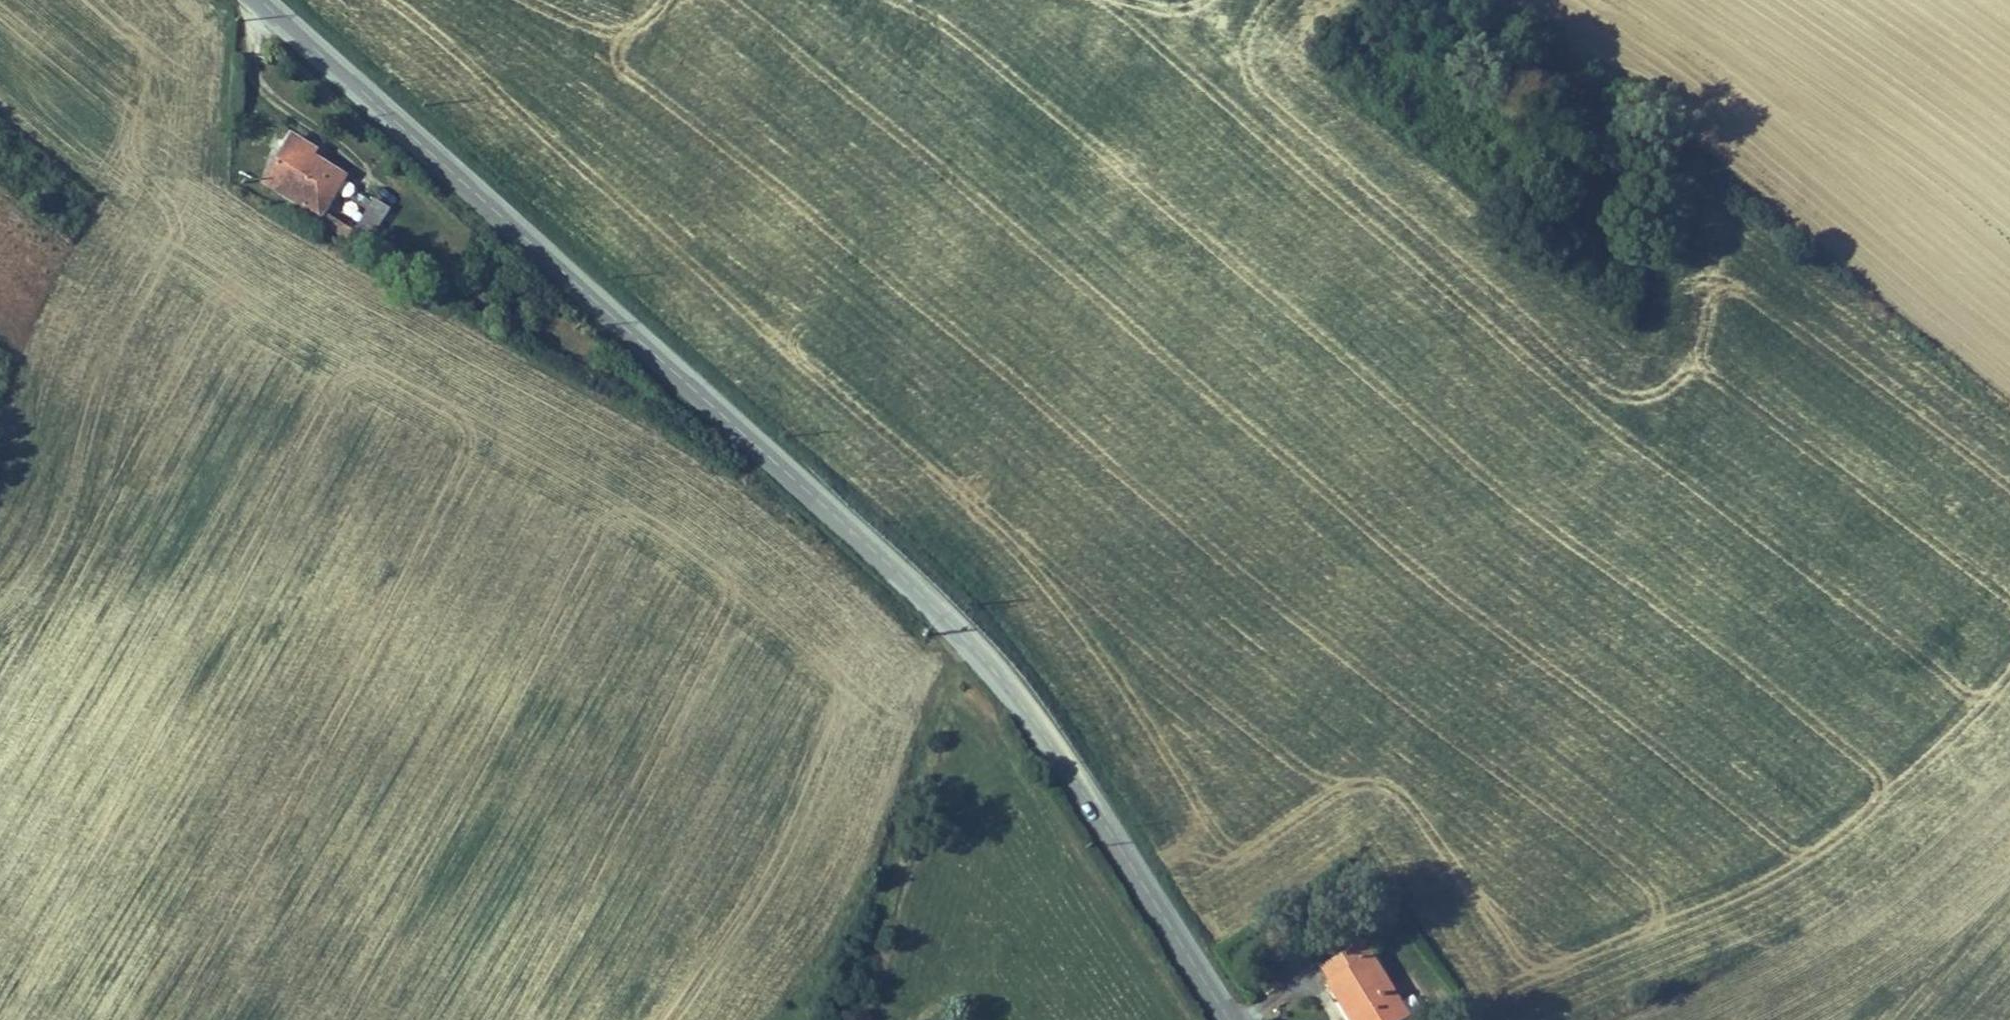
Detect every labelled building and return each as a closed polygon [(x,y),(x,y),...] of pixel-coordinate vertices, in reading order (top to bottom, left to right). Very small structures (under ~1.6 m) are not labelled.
[(259,179),(317,217),(345,175),(310,151),(314,146),(291,131),(259,179)] [(394,207),(374,195),(354,227),(374,239),(394,207)] [(1414,1018),(1371,943),(1326,969),(1335,984),(1332,986),(1352,1019),(1411,1019),(1414,1018)]
